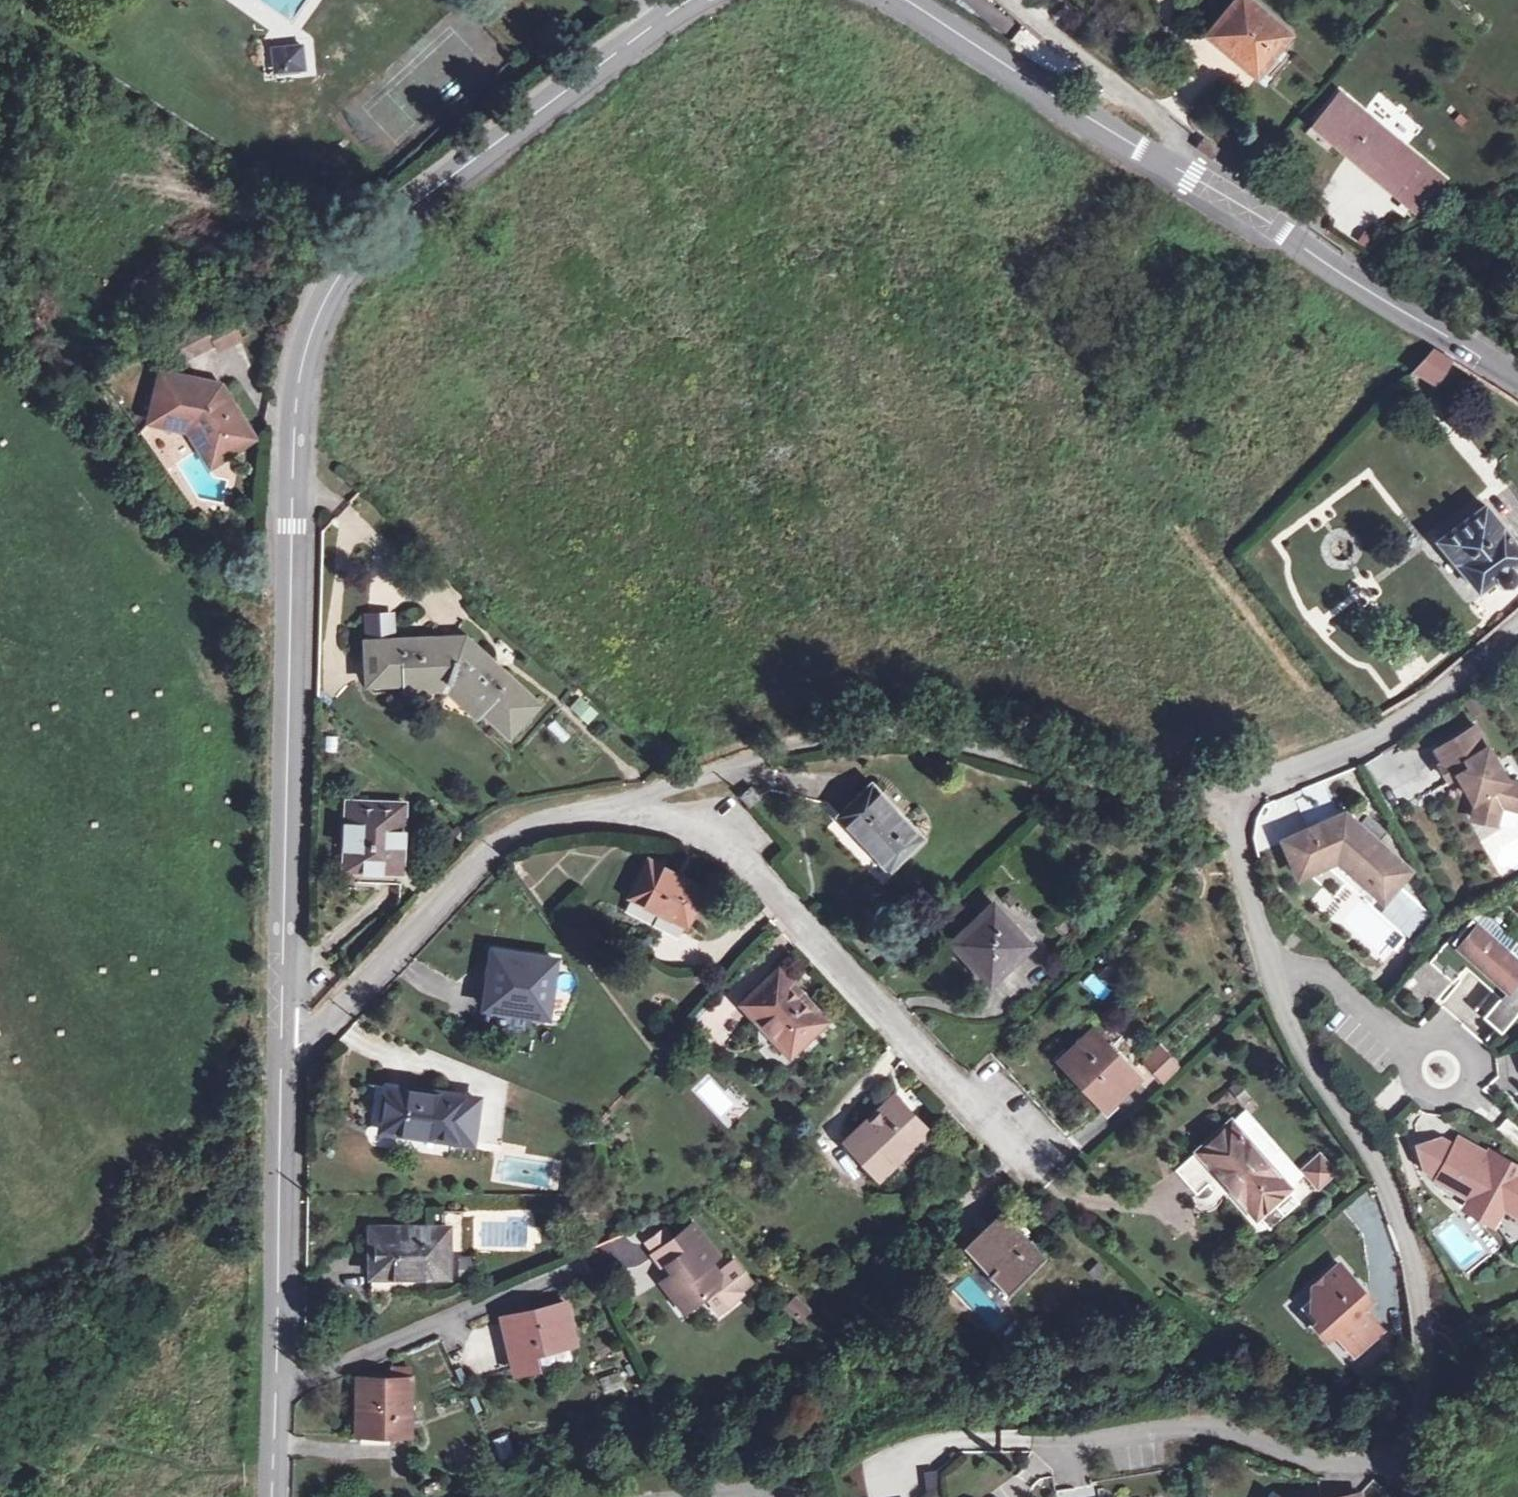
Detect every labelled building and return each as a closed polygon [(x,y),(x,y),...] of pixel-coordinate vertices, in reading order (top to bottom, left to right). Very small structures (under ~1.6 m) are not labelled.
[(1208,35),(1223,48),(1228,43),(1259,71),(1290,35),(1249,0),(1237,0),(1208,35)] [(1010,47),(1053,69),(1062,52),(1019,29),(1010,47)] [(1228,43),(1223,48),(1256,76),(1259,71),(1228,43)] [(301,47),(275,49),(275,60),(301,58),(301,47)] [(301,58),(275,60),(275,71),(302,69),(301,58)] [(1340,93),(1313,123),(1418,211),(1442,179),(1340,93)] [(1217,148),(1205,139),(1199,147),(1211,155),(1217,148)] [(230,317),(209,328),(216,342),(219,348),(241,337),(230,317)] [(205,321),(175,336),(186,358),(216,342),(209,328),(205,321)] [(1434,349),(1415,369),(1435,384),(1452,360),(1434,349)] [(163,373),(151,419),(187,428),(198,431),(216,461),(238,447),(235,443),(250,433),(221,387),(163,373)] [(196,452),(178,463),(198,498),(223,502),(227,482),(212,478),(196,452)] [(1437,541),(1479,591),(1517,562),(1517,548),(1485,505),(1437,541)] [(366,617),(367,642),(392,641),(391,616),(366,617)] [(392,641),(367,642),(370,682),(408,681),(451,679),(483,709),(511,735),(538,705),(465,638),(392,641)] [(451,679),(408,681),(408,688),(448,687),(478,715),(483,709),(451,679)] [(1478,694),(1465,702),(1473,714),(1485,706),(1478,694)] [(596,712),(583,700),(574,709),(588,721),(596,712)] [(1436,749),(1444,762),(1440,764),(1448,780),(1458,774),(1465,771),(1469,778),(1462,782),(1471,797),(1478,798),(1475,809),(1498,815),(1501,805),(1517,810),(1517,806),(1517,784),(1508,781),(1476,726),(1436,749)] [(1458,774),(1462,782),(1469,778),(1465,771),(1458,774)] [(872,783),(837,815),(888,870),(922,838),(872,783)] [(751,786),(740,795),(749,805),(759,796),(751,786)] [(348,824),(348,849),(357,850),(356,871),(376,872),(376,882),(400,882),(401,845),(404,846),(404,831),(402,831),(403,803),(356,801),(356,824),(348,824)] [(356,824),(356,801),(348,801),(348,824),(356,824)] [(1341,817),(1284,840),(1297,872),(1307,868),(1308,871),(1345,857),(1356,867),(1352,871),(1371,887),(1374,883),(1388,895),(1409,871),(1378,843),(1387,832),(1360,808),(1352,811),(1358,825),(1347,831),(1341,817)] [(1475,809),(1473,817),(1496,823),(1498,815),(1475,809)] [(357,850),(348,849),(345,849),(344,871),(356,871),(357,850)] [(648,861),(631,897),(670,916),(666,926),(682,932),(704,890),(648,861)] [(1374,883),(1371,887),(1384,900),(1388,895),(1374,883)] [(993,905),(954,941),(989,979),(1028,945),(993,905)] [(1429,960),(1453,982),(1465,967),(1471,960),(1496,981),(1489,989),(1473,1008),(1495,1026),(1488,1033),(1493,1036),(1517,1007),(1517,944),(1483,913),(1471,918),(1456,935),(1454,932),(1429,960)] [(495,951),(485,1004),(546,1015),(554,959),(495,951)] [(1471,960),(1465,967),(1489,989),(1496,981),(1471,960)] [(779,971),(743,1004),(788,1052),(825,1021),(779,971)] [(1093,1031),(1062,1060),(1105,1105),(1135,1078),(1093,1031)] [(1181,1067),(1164,1048),(1149,1062),(1166,1080),(1181,1067)] [(1237,1082),(1230,1088),(1242,1103),(1250,1096),(1237,1082)] [(388,1086),(382,1128),(473,1140),(477,1099),(388,1086)] [(895,1099),(849,1140),(878,1174),(925,1131),(895,1099)] [(1244,1110),(1231,1122),(1288,1187),(1301,1174),(1244,1110)] [(1230,1121),(1198,1150),(1218,1174),(1255,1216),(1257,1214),(1285,1190),(1288,1187),(1231,1122),(1230,1121)] [(1442,1136),(1413,1143),(1422,1170),(1435,1177),(1455,1142),(1442,1136)] [(1488,1161),(1491,1155),(1458,1136),(1455,1142),(1488,1161)] [(1435,1177),(1471,1197),(1500,1213),(1503,1207),(1517,1215),(1517,1170),(1491,1155),(1488,1161),(1455,1142),(1435,1177)] [(1218,1174),(1198,1150),(1176,1170),(1196,1193),(1218,1174)] [(1319,1154),(1302,1168),(1317,1185),(1333,1171),(1319,1154)] [(1285,1190),(1257,1214),(1269,1227),(1296,1203),(1285,1190)] [(1494,1223),(1500,1213),(1471,1197),(1465,1206),(1494,1223)] [(1001,1211),(967,1243),(993,1271),(1005,1260),(1021,1277),(1043,1256),(1001,1211)] [(1516,1244),(1517,1239),(1517,1222),(1504,1217),(1497,1237),(1516,1244)] [(658,1250),(653,1253),(664,1267),(668,1264),(674,1272),(670,1275),(662,1281),(674,1296),(679,1291),(690,1306),(706,1293),(720,1310),(741,1293),(739,1290),(751,1281),(735,1260),(719,1273),(709,1261),(717,1255),(693,1223),(671,1240),(658,1250)] [(372,1228),(371,1273),(446,1275),(447,1228),(372,1228)] [(662,1229),(648,1240),(658,1250),(671,1240),(662,1229)] [(471,1255),(459,1255),(459,1278),(470,1278),(471,1255)] [(1005,1260),(993,1271),(1009,1288),(1021,1277),(1005,1260)] [(1371,1300),(1339,1264),(1313,1287),(1311,1310),(1318,1319),(1315,1322),(1327,1338),(1334,1332),(1354,1354),(1382,1330),(1362,1307),(1371,1300)] [(797,1322),(812,1310),(799,1294),(784,1305),(797,1322)] [(565,1302),(503,1319),(518,1372),(539,1366),(535,1351),(575,1342),(565,1302)] [(349,1423),(349,1435),(373,1435),(373,1442),(388,1442),(388,1431),(411,1431),(412,1378),(358,1378),(357,1423),(349,1423)] [(500,1460),(515,1456),(509,1433),(494,1437),(500,1460)]
